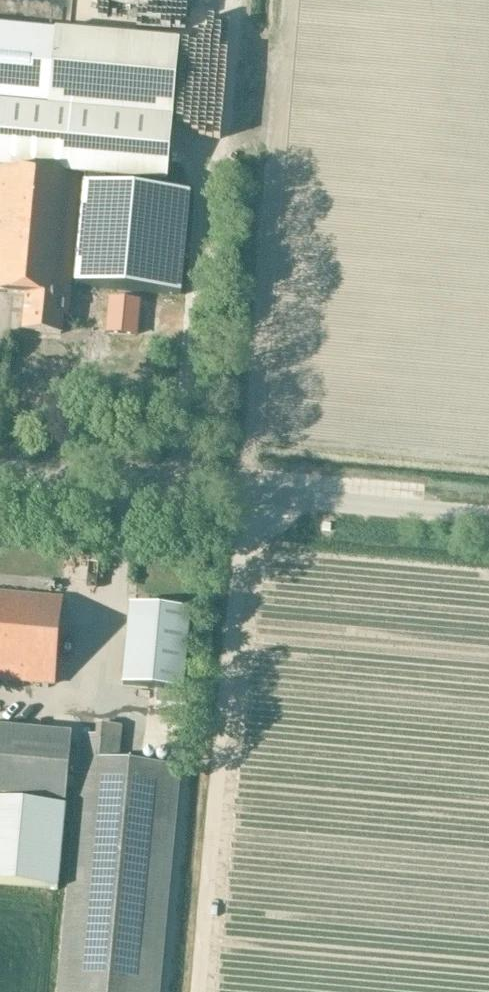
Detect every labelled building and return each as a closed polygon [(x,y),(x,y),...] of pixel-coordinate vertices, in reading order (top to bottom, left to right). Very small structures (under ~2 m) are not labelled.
[(174,118),(180,43),(58,32),(58,30),(0,25),(0,103),(174,118)] [(81,176),(165,183),(175,119),(0,104),(0,170),(81,176)] [(81,176),(0,170),(0,293),(27,297),(25,330),(62,335),(63,316),(69,316),(81,176)] [(87,189),(78,288),(182,298),(190,198),(87,189)] [(141,302),(112,299),(109,331),(138,334),(141,302)] [(36,576),(0,575),(0,588),(36,589),(36,576)] [(64,598),(0,592),(0,679),(56,684),(64,598)] [(191,612),(131,606),(123,685),(183,691),(191,612)] [(121,738),(122,726),(98,724),(96,735),(87,734),(62,991),(162,991),(184,766),(122,760),(124,738),(121,738)] [(58,891),(72,735),(0,728),(0,885),(58,891)]
